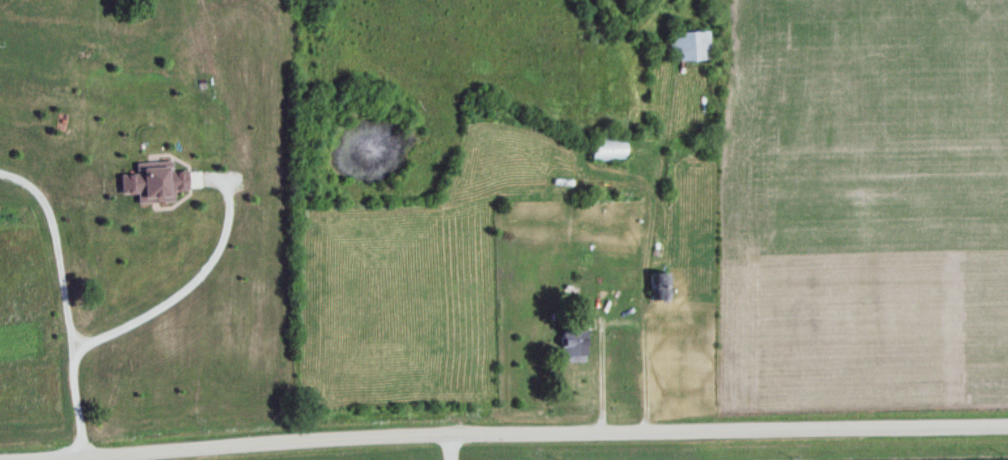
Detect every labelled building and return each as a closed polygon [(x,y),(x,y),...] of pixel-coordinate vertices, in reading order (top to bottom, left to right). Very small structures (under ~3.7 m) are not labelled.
[(710,58),(709,28),(668,30),(669,60),(710,58)] [(623,136),(588,136),(588,160),(623,160),(623,136)] [(667,271),(647,271),(647,300),(667,300),(667,271)] [(593,305),(606,304),(605,290),(592,291),(593,305)] [(558,321),(558,359),(583,359),(583,321),(558,321)]
